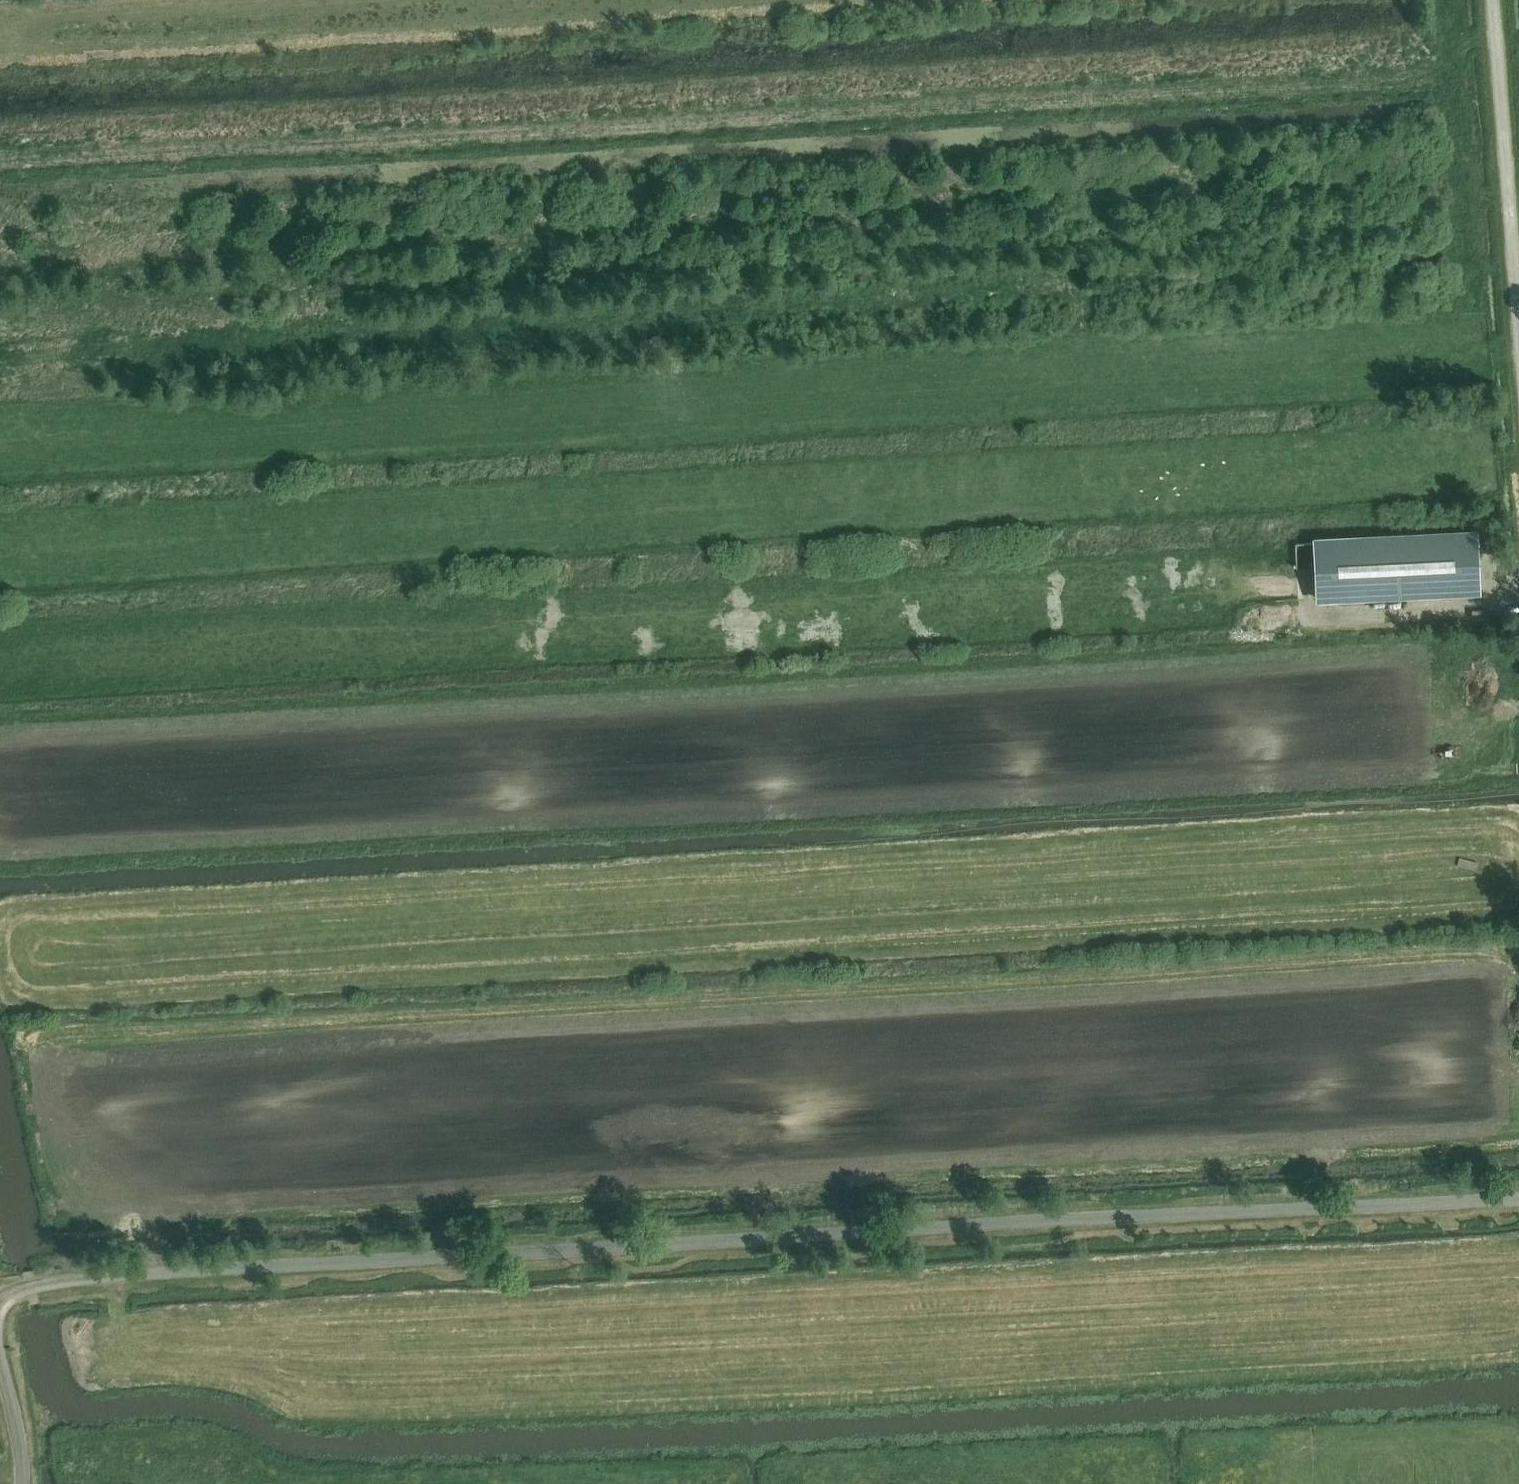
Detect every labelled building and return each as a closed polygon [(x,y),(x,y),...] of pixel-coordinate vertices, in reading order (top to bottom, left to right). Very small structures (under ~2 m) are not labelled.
[(1315,542),(1318,598),(1480,590),(1477,534),(1315,542)]
